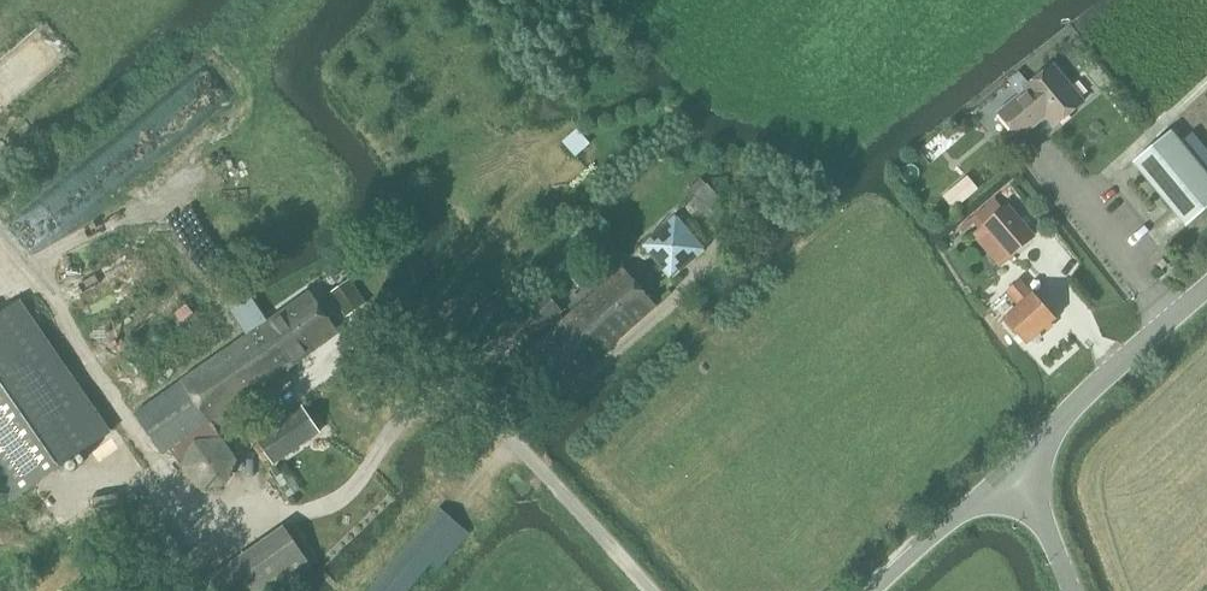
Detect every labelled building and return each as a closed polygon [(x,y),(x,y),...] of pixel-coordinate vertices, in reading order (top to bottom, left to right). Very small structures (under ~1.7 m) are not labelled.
[(1024,88),(1025,90),(999,111),(1019,138),(1047,117),(1055,126),(1084,102),(1053,64),(1024,88)] [(568,141),(579,154),(595,140),(583,127),(568,141)] [(1206,208),(1206,176),(1170,131),(1132,162),(1184,226),(1206,208)] [(967,176),(944,195),(955,208),(978,189),(967,176)] [(700,190),(692,196),(707,215),(724,202),(709,183),(704,177),(695,184),(700,190)] [(1009,204),(972,235),(999,267),(1036,237),(1009,204)] [(675,216),(643,242),(645,245),(644,246),(671,278),(673,277),(673,278),(705,251),(704,250),(706,248),(678,215),(676,217),(675,216)] [(561,390),(656,304),(625,268),(566,319),(561,313),(564,311),(544,288),(511,317),(532,340),(553,321),(558,326),(528,352),(561,390)] [(120,374),(205,306),(181,275),(129,315),(124,309),(112,318),(117,325),(93,343),(120,374)] [(347,318),(368,303),(350,278),(330,292),(347,318)] [(1032,292),(1020,280),(1006,292),(1017,305),(1003,317),(1027,345),(1056,318),(1033,291),(1032,292)] [(181,379),(209,420),(271,378),(273,383),(278,384),(288,378),(289,372),(286,367),(337,332),(309,290),(267,320),(252,296),(229,311),(245,334),(181,379)] [(22,301),(0,316),(0,486),(12,504),(114,433),(22,301)] [(181,379),(134,412),(161,454),(172,447),(200,488),(227,486),(239,459),(223,436),(221,438),(209,420),(181,379)] [(272,464),(320,432),(303,406),(255,438),(272,464)] [(464,538),(458,533),(464,528),(440,506),(406,543),(366,590),(408,590),(431,565),(438,569),(464,538)] [(205,580),(212,590),(276,590),(313,567),(309,561),(321,553),(301,523),(288,532),(285,527),(205,580)]
